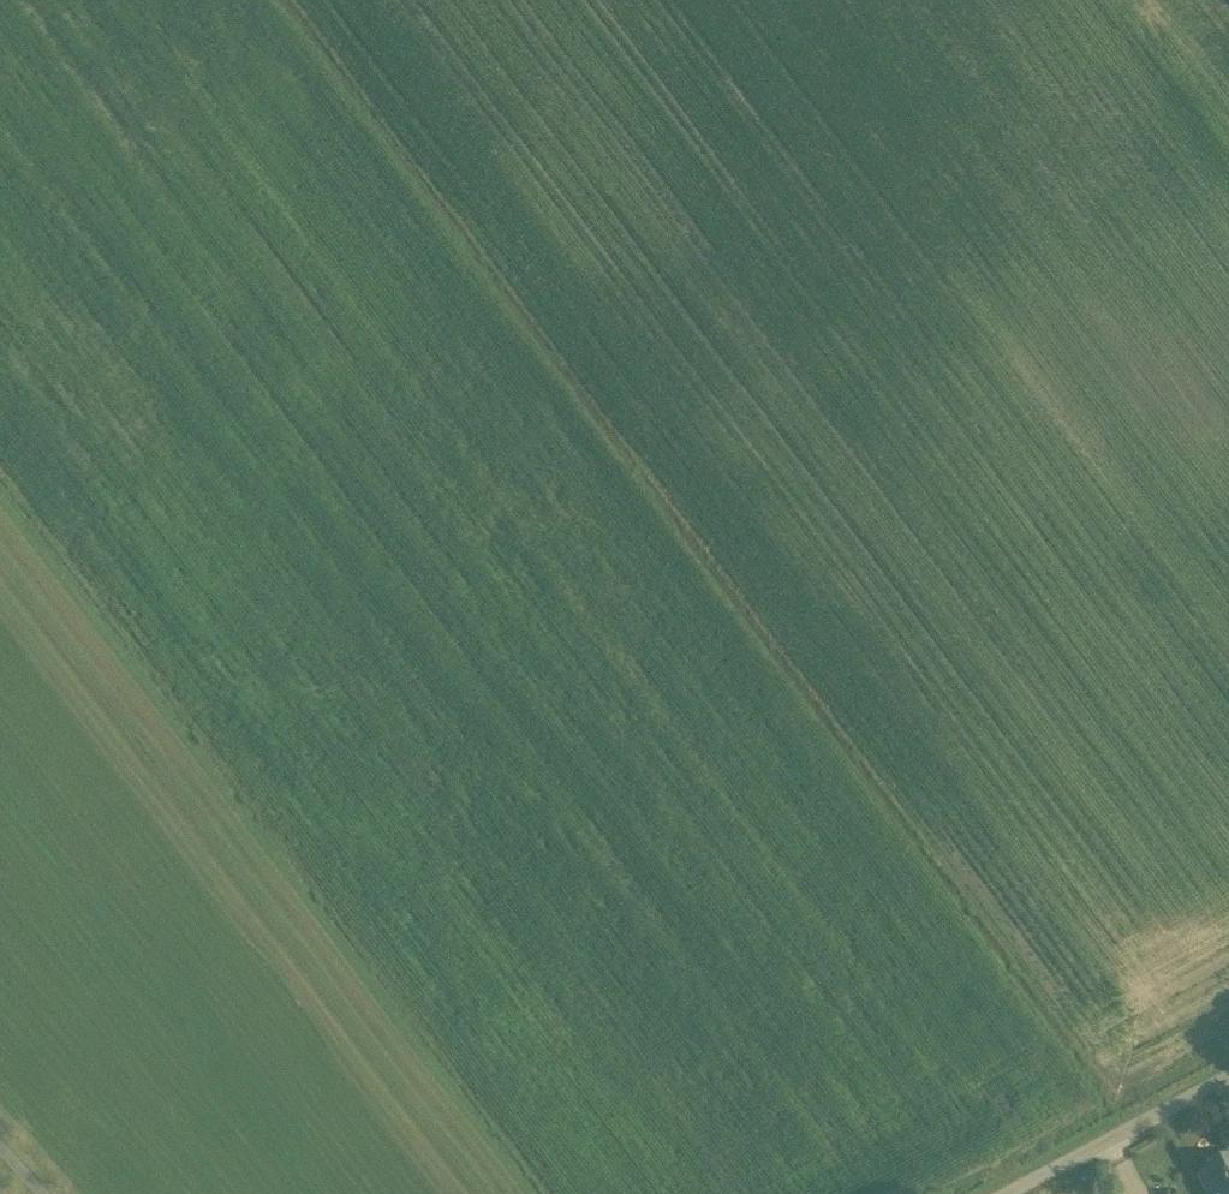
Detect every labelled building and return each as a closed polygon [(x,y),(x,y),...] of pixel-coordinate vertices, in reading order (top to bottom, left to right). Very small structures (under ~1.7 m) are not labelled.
[(1199,1180),(1206,1193),(1228,1193),(1228,1164),(1199,1180)]
